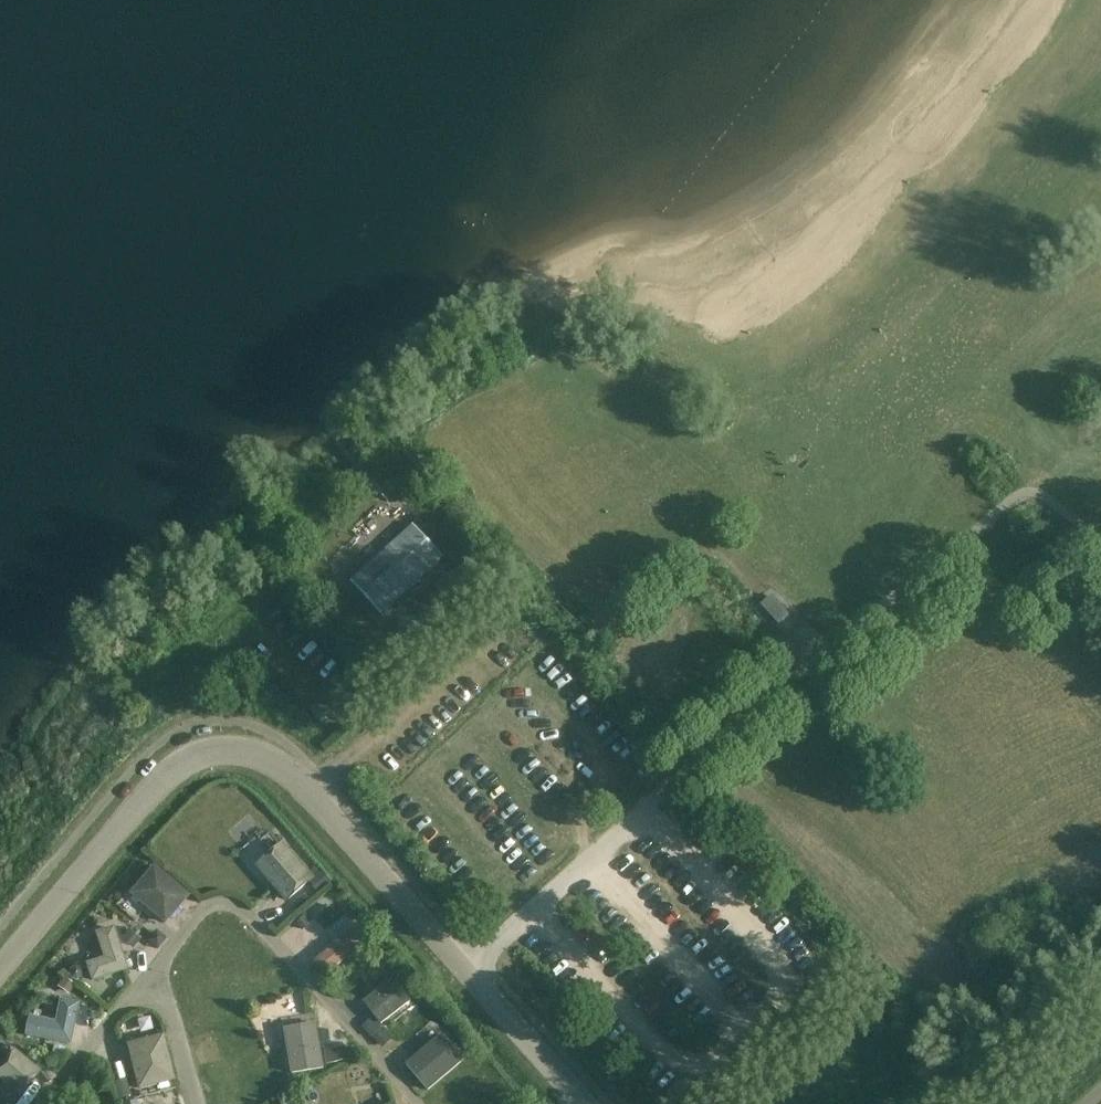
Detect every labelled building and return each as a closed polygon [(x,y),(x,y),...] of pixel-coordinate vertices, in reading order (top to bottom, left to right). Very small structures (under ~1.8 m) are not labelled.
[(413,526),(351,582),(351,583),(379,614),(441,557),(414,526),(413,526)] [(313,879),(283,845),(258,867),(287,901),(312,880),(313,879)] [(153,867),(130,894),(164,923),(187,896),(153,867)] [(313,879),(312,880),(322,892),(333,882),(323,870),(313,879)] [(316,961),(329,976),(368,942),(354,927),(316,961)] [(129,928),(122,937),(134,947),(141,938),(129,928)] [(156,930),(147,940),(158,949),(167,938),(156,930)] [(125,973),(111,931),(94,937),(102,962),(84,967),(90,985),(125,973)] [(69,968),(68,974),(71,979),(77,981),(82,977),(83,973),(80,967),(75,966),(69,968)] [(64,976),(57,986),(68,995),(75,984),(64,976)] [(409,1002),(393,981),(364,1002),(381,1024),(409,1002)] [(78,1005),(59,1001),(54,1024),(27,1019),(24,1037),(69,1046),(78,1005)] [(375,1020),(364,1030),(372,1039),(383,1030),(375,1020)] [(323,1068),(316,1024),(285,1029),(292,1073),(323,1068)] [(386,1029),(374,1038),(380,1046),(392,1036),(386,1029)] [(162,1036),(127,1045),(138,1088),(172,1080),(162,1036)] [(462,1062),(441,1037),(406,1066),(427,1091),(462,1062)] [(54,1045),(51,1053),(62,1057),(64,1049),(54,1045)] [(346,1047),(325,1051),(327,1063),(348,1060),(346,1047)] [(0,1065),(0,1083),(2,1085),(0,1088),(0,1103),(12,1103),(40,1070),(13,1048),(0,1065)] [(126,1078),(115,1081),(119,1097),(130,1094),(126,1078)]
